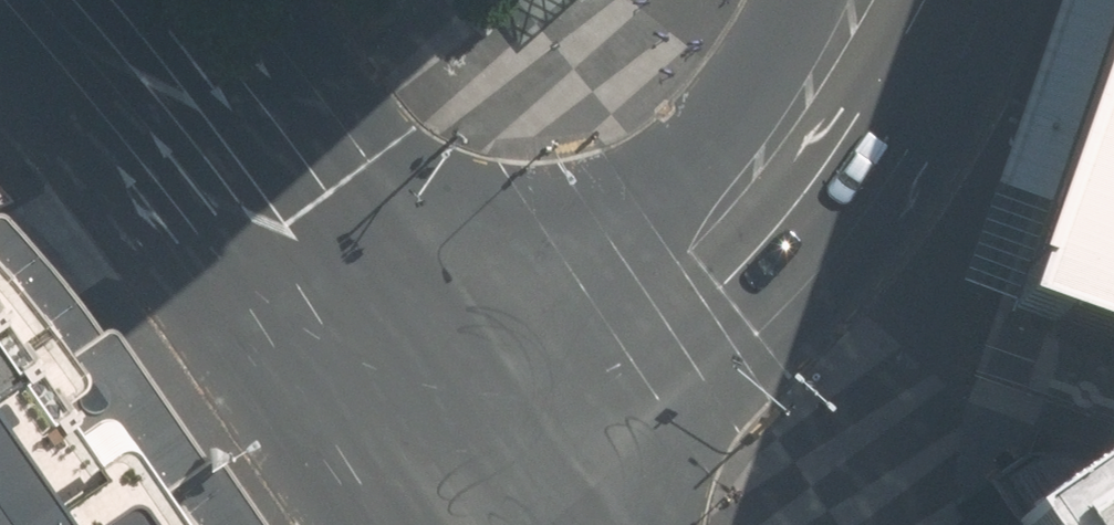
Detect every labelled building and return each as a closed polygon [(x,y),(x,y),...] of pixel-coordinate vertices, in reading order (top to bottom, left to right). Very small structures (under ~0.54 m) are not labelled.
[(1027,240),(1004,305),(1113,344),(1113,1),(1027,240)] [(0,260),(0,524),(193,524),(0,260)] [(1019,524),(1113,524),(1113,460),(1019,524)]
